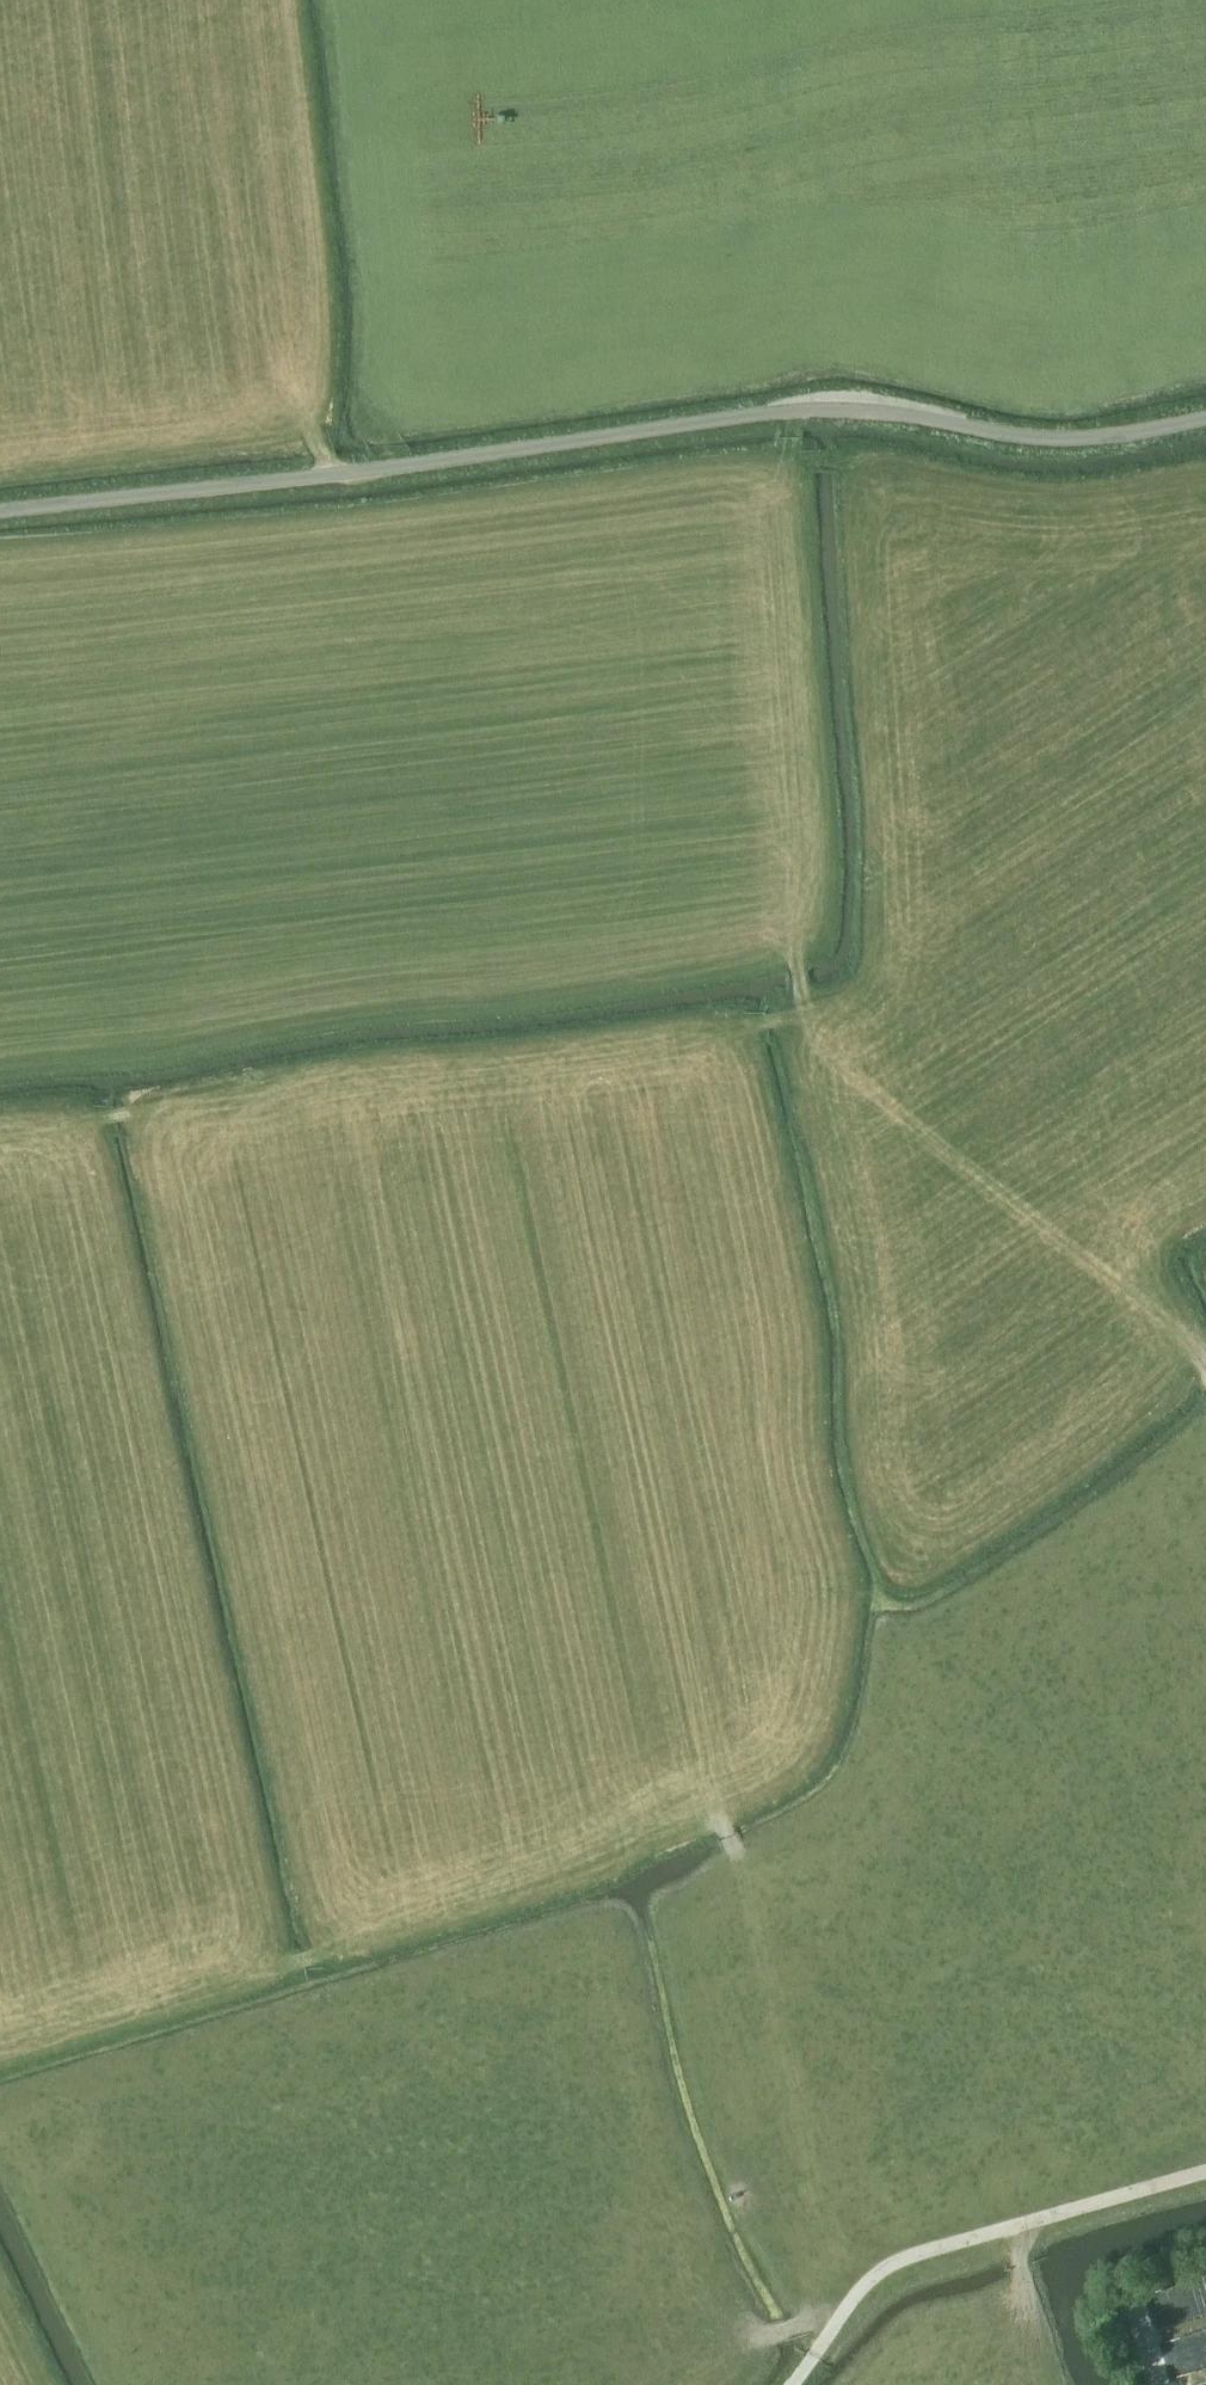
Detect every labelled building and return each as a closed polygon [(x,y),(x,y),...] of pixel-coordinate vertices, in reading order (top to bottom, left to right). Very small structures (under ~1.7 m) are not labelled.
[(1170,2317),(1177,2342),(1205,2334),(1205,2307),(1170,2317)] [(1182,2371),(1186,2384),(1205,2384),(1205,2365),(1182,2371)]
